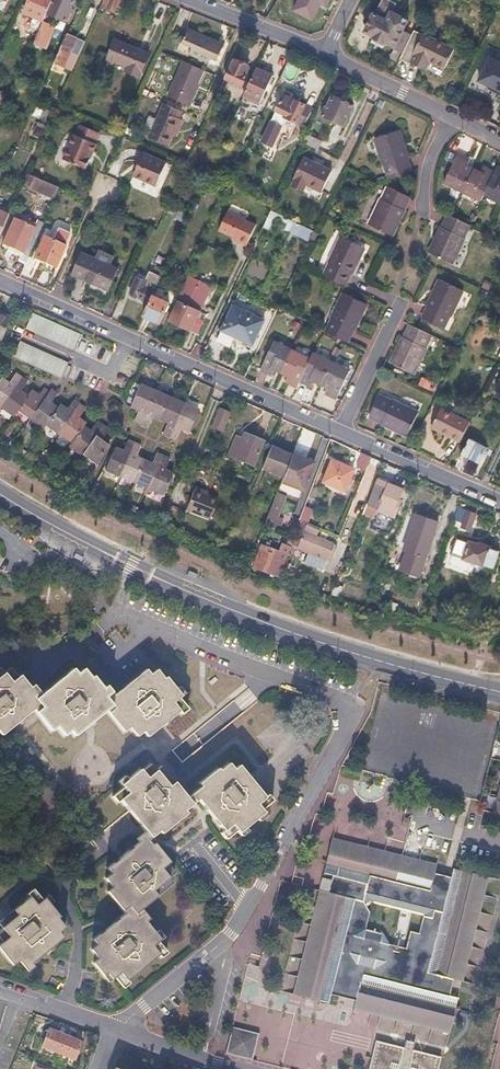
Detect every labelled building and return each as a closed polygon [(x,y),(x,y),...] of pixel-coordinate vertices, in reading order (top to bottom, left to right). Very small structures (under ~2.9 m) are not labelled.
[(24,12),(43,21),(47,12),(52,0),(29,0),(24,12)] [(47,12),(65,20),(74,0),(52,0),(47,12)] [(99,12),(104,15),(107,9),(114,12),(117,6),(121,7),(124,0),(104,0),(99,12)] [(401,53),(411,33),(403,29),(408,19),(397,13),(392,11),(395,4),(396,2),(392,0),(381,0),(374,13),(372,13),(364,30),(373,35),(372,36),(373,37),(383,42),(384,42),(384,40),(393,45),(392,48),(392,49),(399,52),(401,53)] [(395,4),(392,11),(397,13),(401,7),(395,4)] [(26,40),(33,31),(19,22),(13,31),(26,40)] [(187,29),(181,42),(191,46),(188,54),(209,63),(211,59),(216,61),(223,44),(201,35),(187,29)] [(444,67),(453,48),(413,29),(411,33),(401,53),(399,58),(409,63),(410,61),(424,69),(429,60),(444,67)] [(71,35),(67,33),(54,62),(72,70),(79,55),(70,50),(75,36),(71,35)] [(44,39),(36,36),(29,51),(38,55),(44,39)] [(381,46),(383,42),(373,37),(371,41),(381,46)] [(149,54),(114,40),(106,58),(127,66),(125,71),(140,76),(149,54)] [(399,52),(392,49),(388,57),(395,60),(399,52)] [(489,57),(478,80),(488,85),(486,88),(499,95),(499,63),(489,57)] [(243,86),(248,75),(252,77),(256,70),(249,67),(241,63),(233,59),(225,77),(243,86)] [(203,69),(183,60),(175,78),(167,96),(187,105),(203,69)] [(256,70),(252,77),(243,96),(260,104),(272,75),(264,72),(256,68),(256,70)] [(290,93),(285,91),(262,142),(273,147),(286,118),(304,126),(314,107),(293,98),(294,96),(290,93)] [(328,106),(326,105),(321,115),(344,126),(354,105),(343,101),(333,96),(328,106)] [(182,111),(164,103),(156,120),(149,136),(167,145),(182,111)] [(76,134),(74,134),(63,158),(74,164),(86,169),(97,144),(95,143),(99,133),(80,125),(76,134)] [(44,130),(37,127),(34,134),(41,137),(44,130)] [(398,131),(373,138),(382,166),(383,165),(387,178),(410,172),(405,157),(406,157),(403,146),(398,131)] [(322,141),(307,133),(303,142),(318,149),(322,141)] [(168,164),(144,154),(134,177),(145,182),(157,187),(168,164)] [(463,157),(456,154),(442,182),(460,191),(471,169),(465,165),(468,160),(463,157)] [(318,163),(303,157),(293,177),(295,178),(291,186),(303,191),(307,184),(323,191),(332,170),(318,163)] [(477,171),(471,169),(460,191),(479,200),(482,194),(493,171),(484,167),(480,165),(477,171)] [(493,171),(482,194),(499,203),(499,168),(495,165),(493,171)] [(27,182),(31,184),(30,187),(55,198),(59,187),(30,175),(27,182)] [(380,199),(367,225),(391,236),(404,210),(403,210),(409,197),(387,186),(380,199)] [(237,189),(234,196),(246,202),(250,195),(237,189)] [(87,199),(84,198),(80,207),(88,210),(92,202),(87,199)] [(190,214),(169,205),(166,211),(187,220),(190,214)] [(256,223),(227,210),(218,230),(239,239),(238,241),(242,243),(246,245),(256,223)] [(8,215),(0,211),(0,234),(8,215)] [(445,226),(444,225),(431,251),(454,262),(467,237),(466,236),(472,223),(451,213),(445,226)] [(36,228),(14,219),(3,244),(14,249),(25,254),(23,258),(28,260),(32,250),(39,234),(44,224),(40,222),(36,228)] [(315,231),(300,224),(296,234),(310,241),(315,231)] [(39,234),(32,250),(38,252),(35,258),(45,263),(56,267),(70,234),(58,228),(53,241),(39,234)] [(365,248),(341,237),(329,263),(330,263),(323,276),(345,287),(352,274),(353,274),(365,248)] [(96,260),(82,254),(73,275),(91,283),(109,291),(118,270),(111,266),(114,259),(99,253),(96,260)] [(147,281),(137,277),(130,294),(140,298),(150,303),(153,295),(162,276),(152,271),(147,281)] [(213,287),(189,276),(178,301),(179,301),(169,322),(183,328),(197,334),(203,320),(199,318),(213,287)] [(427,304),(429,305),(422,317),(444,328),(450,316),(451,316),(465,290),(441,277),(427,304)] [(366,305),(343,293),(330,320),(331,320),(325,333),(346,343),(352,331),(353,331),(366,305)] [(153,295),(150,303),(144,316),(152,319),(160,323),(170,303),(153,295)] [(264,320),(234,306),(222,330),(232,335),(232,334),(241,338),(250,342),(257,327),(260,329),(264,320)] [(8,317),(0,313),(0,337),(8,317)] [(32,313),(24,328),(74,351),(81,336),(32,313)] [(404,336),(403,335),(390,362),(414,373),(427,348),(426,347),(432,334),(411,323),(404,336)] [(294,349),(275,340),(261,368),(273,374),(276,368),(278,369),(283,371),(294,349)] [(19,341),(11,356),(60,379),(62,376),(65,377),(69,367),(67,366),(68,363),(19,341)] [(312,358),(294,349),(283,371),(289,374),(286,381),(298,387),(301,380),(312,358)] [(315,352),(312,358),(301,380),(305,382),(313,386),(316,379),(323,383),(333,361),(315,352)] [(351,369),(333,361),(323,383),(330,386),(326,392),(331,394),(338,398),(351,369)] [(0,380),(0,381),(0,407),(19,380),(13,376),(7,384),(0,380)] [(19,380),(0,407),(0,408),(13,417),(18,410),(26,398),(18,392),(24,384),(19,380)] [(155,390),(140,384),(130,405),(139,410),(135,420),(141,423),(155,390)] [(31,391),(26,398),(18,410),(31,419),(49,393),(43,389),(38,395),(31,391)] [(51,390),(49,393),(31,419),(45,428),(47,425),(58,409),(51,404),(57,395),(51,390)] [(169,397),(155,390),(141,423),(147,426),(152,415),(160,419),(169,397)] [(391,401),(379,394),(368,415),(380,422),(380,423),(385,425),(406,436),(418,413),(392,400),(391,401)] [(184,403),(169,397),(160,419),(168,422),(163,433),(170,436),(184,403)] [(60,406),(58,409),(47,425),(60,434),(79,404),(74,401),(67,410),(60,406)] [(198,410),(184,403),(170,436),(176,438),(180,428),(189,431),(198,410)] [(85,408),(79,404),(60,434),(72,442),(84,426),(86,423),(78,418),(85,408)] [(229,411),(218,407),(210,426),(216,428),(221,430),(229,411)] [(470,423),(442,409),(432,429),(446,436),(460,443),(470,423)] [(90,431),(84,426),(72,442),(70,446),(83,456),(103,426),(97,422),(90,431)] [(108,429),(103,426),(83,456),(95,464),(109,444),(102,439),(108,429)] [(263,442),(244,434),(234,458),(253,466),(263,442)] [(487,449),(469,439),(462,454),(471,459),(480,463),(487,449)] [(123,450),(114,446),(105,469),(119,475),(133,442),(127,440),(123,450)] [(140,445),(133,442),(119,475),(133,481),(143,459),(136,456),(140,445)] [(281,451),(271,447),(262,469),(282,478),(291,455),(281,451)] [(152,463),(143,459),(133,481),(148,488),(163,455),(156,453),(152,463)] [(371,456),(363,453),(357,466),(365,470),(371,456)] [(169,458),(163,455),(148,488),(163,494),(172,472),(165,469),(169,458)] [(312,464),(291,455),(282,478),(280,483),(300,492),(312,464)] [(342,466),(330,461),(321,483),(344,492),(353,470),(342,466)] [(403,489),(390,484),(378,479),(368,503),(377,508),(376,510),(395,518),(399,506),(397,505),(403,489)] [(197,485),(195,488),(209,494),(210,490),(197,485)] [(209,494),(195,488),(186,508),(210,518),(218,498),(214,496),(209,494)] [(284,498),(275,494),(263,525),(271,529),(284,498)] [(377,508),(368,503),(364,513),(374,517),(376,510),(377,508)] [(311,512),(303,508),(298,520),(301,521),(306,523),(311,512)] [(474,514),(459,508),(455,519),(462,522),(461,527),(469,530),(474,514)] [(422,516),(417,513),(408,540),(405,539),(402,548),(408,550),(402,570),(421,577),(440,522),(422,516)] [(311,529),(305,526),(297,549),(307,553),(303,564),(321,572),(325,562),(329,563),(334,552),(330,550),(332,544),(315,537),(317,531),(311,529)] [(482,545),(470,541),(469,542),(458,538),(453,554),(464,558),(463,559),(484,566),(485,565),(493,568),(499,551),(491,548),(491,546),(487,545),(483,544),(482,545)] [(276,553),(260,546),(251,567),(268,574),(279,578),(290,549),(280,545),(276,553)] [(38,718),(49,732),(56,727),(63,735),(69,730),(73,736),(81,729),(105,711),(122,731),(128,727),(136,736),(141,731),(146,736),(154,730),(177,711),(179,714),(185,709),(177,699),(183,693),(178,687),(175,690),(165,678),(161,680),(154,672),(148,676),(144,671),(113,696),(105,687),(102,688),(92,676),(89,678),(82,670),(76,675),(72,670),(39,695),(32,686),(28,688),(18,675),(15,677),(8,669),(2,674),(0,671),(0,734),(8,728),(31,709),(38,718)] [(198,798),(210,815),(223,831),(219,833),(224,839),(235,831),(239,836),(246,831),(244,829),(256,820),(258,822),(264,817),(260,811),(271,802),(267,797),(264,799),(239,767),(233,771),(229,765),(220,772),(219,770),(199,784),(201,786),(187,797),(168,774),(162,767),(158,770),(153,765),(145,771),(143,769),(130,780),(127,776),(120,782),(124,787),(113,796),(118,801),(121,799),(147,832),(138,839),(142,845),(112,868),(108,871),(111,875),(106,879),(113,888),(107,893),(123,915),(101,932),(91,940),(96,946),(90,950),(97,960),(93,964),(108,984),(113,980),(121,991),(127,986),(125,982),(156,957),(159,961),(165,956),(156,944),(162,939),(158,933),(155,935),(145,922),(148,920),(141,911),(173,886),(169,880),(174,876),(167,867),(170,865),(156,846),(154,848),(148,841),(160,831),(161,833),(185,814),(183,810),(198,798)] [(450,865),(448,874),(431,870),(433,861),(329,838),(321,873),(330,875),(327,893),(317,891),(293,995),(328,1003),(331,993),(356,999),(354,1009),(450,1031),(458,995),(449,993),(450,986),(452,976),(462,978),(486,873),(450,865)] [(0,925),(0,926),(2,931),(0,932),(0,939),(4,945),(0,948),(0,951),(13,968),(19,963),(25,972),(31,967),(35,965),(64,944),(59,937),(65,933),(58,923),(61,922),(52,909),(56,906),(50,899),(45,903),(36,892),(29,897),(31,901),(19,911),(0,925)] [(37,1048),(55,1055),(63,1035),(46,1028),(37,1048)] [(259,1034),(232,1028),(228,1046),(226,1055),(252,1061),(259,1034)] [(63,1035),(55,1055),(72,1062),(80,1042),(63,1035)] [(378,1040),(371,1068),(440,1068),(443,1055),(378,1040)]
